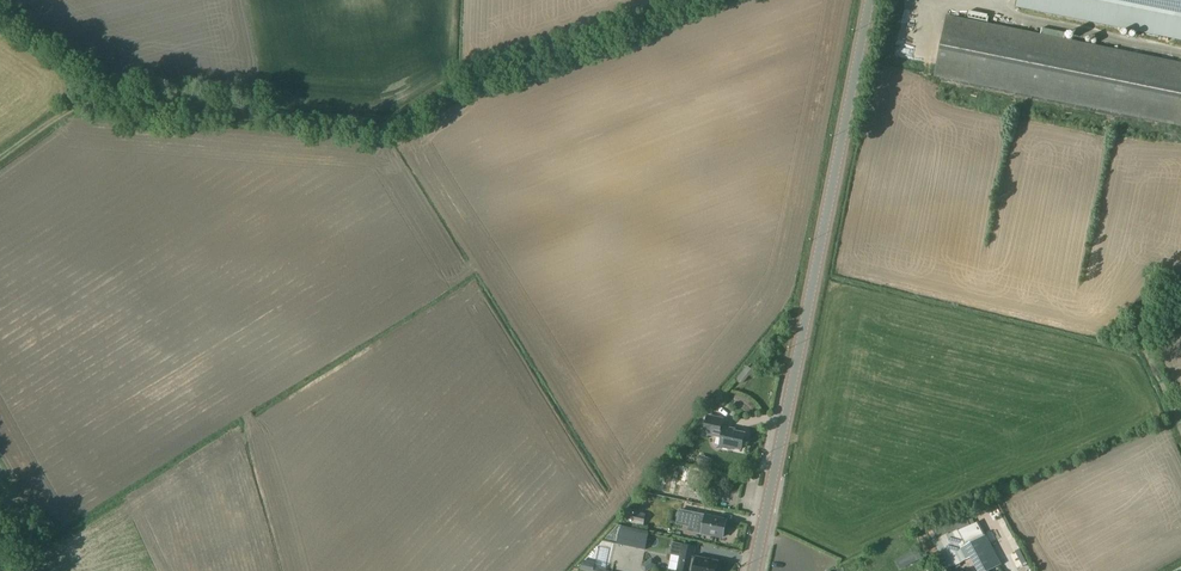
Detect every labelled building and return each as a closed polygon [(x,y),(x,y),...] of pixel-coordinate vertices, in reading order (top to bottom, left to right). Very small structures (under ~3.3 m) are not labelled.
[(1015,7),(1180,41),(1180,0),(1017,0),(1015,7)] [(1065,41),(1067,34),(1043,29),(1042,37),(948,18),(936,76),(1180,125),(1180,64),(1065,41)] [(703,423),(700,435),(722,439),(721,447),(730,449),(731,447),(741,449),(744,434),(733,432),(734,430),(711,425),(711,424),(703,423)] [(723,537),(723,535),(725,535),(726,530),(724,529),(726,520),(706,517),(705,520),(703,520),(703,516),(680,511),(678,524),(689,527),(690,523),(704,526),(703,534),(723,537)] [(644,526),(646,514),(634,512),(632,524),(644,526)] [(957,532),(949,517),(930,526),(937,540),(935,541),(948,570),(958,565),(970,558),(977,570),(991,570),(1001,565),(986,535),(985,536),(978,522),(970,525),(970,526),(957,532)] [(649,536),(620,529),(616,544),(646,551),(649,536)] [(717,562),(697,558),(694,557),(696,547),(682,544),(672,542),(670,555),(679,557),(677,570),(715,570),(717,562)] [(900,570),(922,559),(917,549),(895,561),(900,570)] [(1015,552),(1022,565),(1026,562),(1019,550),(1015,552)]
